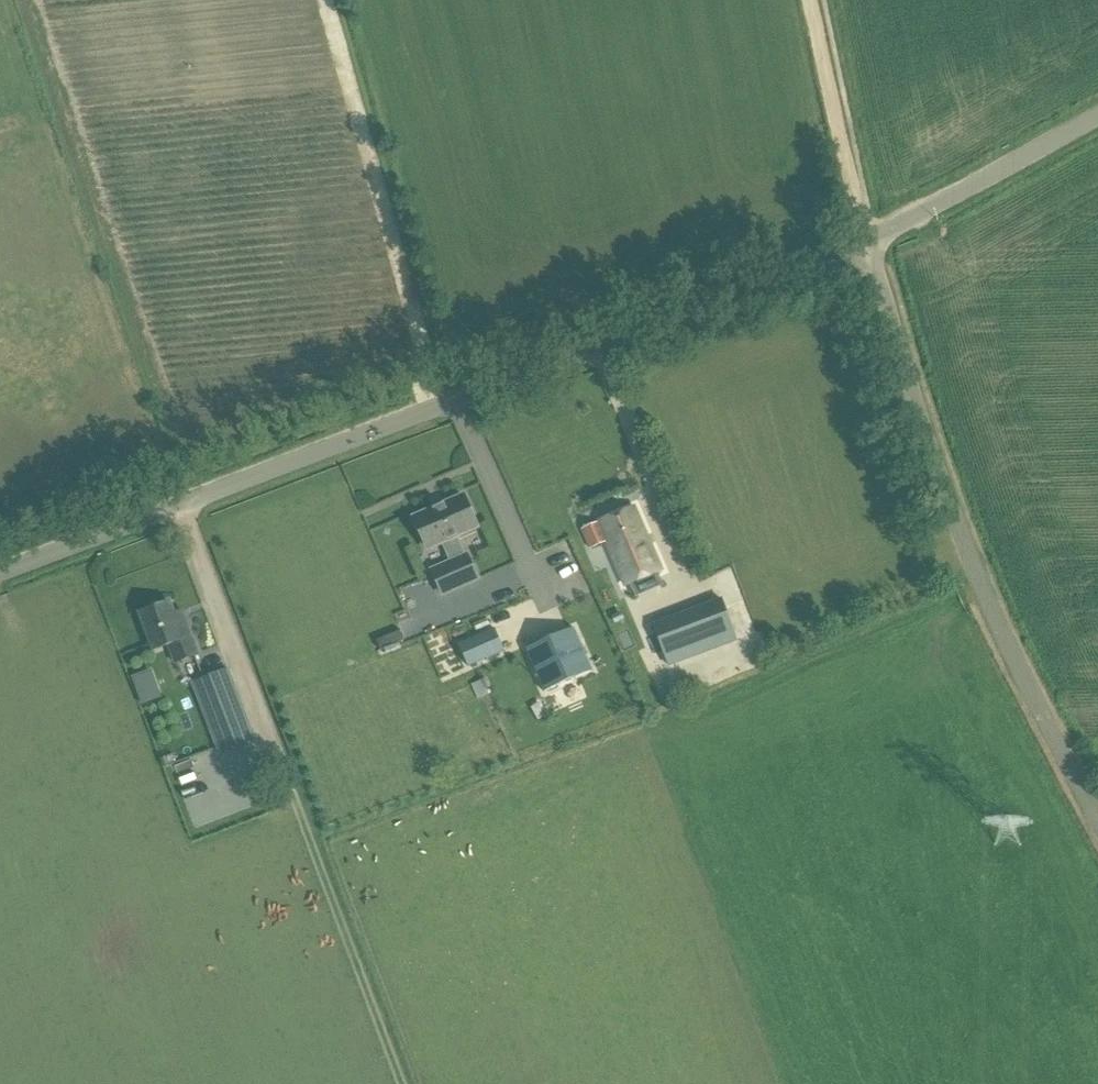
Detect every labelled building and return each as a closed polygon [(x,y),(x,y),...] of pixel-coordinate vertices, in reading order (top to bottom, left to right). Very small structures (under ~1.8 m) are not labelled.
[(433,509),(415,517),(429,549),(444,543),(452,561),(433,570),(444,595),(477,580),(467,555),(466,556),(458,537),(461,535),(462,539),(476,533),(475,529),(477,528),(463,496),(445,504),(444,503),(433,508),(433,509)] [(664,569),(636,506),(598,523),(606,541),(625,586),(664,569)] [(592,547),(606,541),(598,523),(584,529),(592,547)] [(718,599),(651,626),(667,666),(734,639),(733,636),(718,599)] [(171,602),(142,612),(155,649),(170,644),(176,662),(199,654),(186,617),(177,620),(171,602)] [(574,628),(526,649),(543,688),(591,667),(574,628)] [(495,629),(459,645),(468,667),(505,651),(495,629)] [(230,668),(192,682),(219,753),(257,739),(230,668)] [(190,790),(220,780),(216,769),(186,779),(190,790)]
